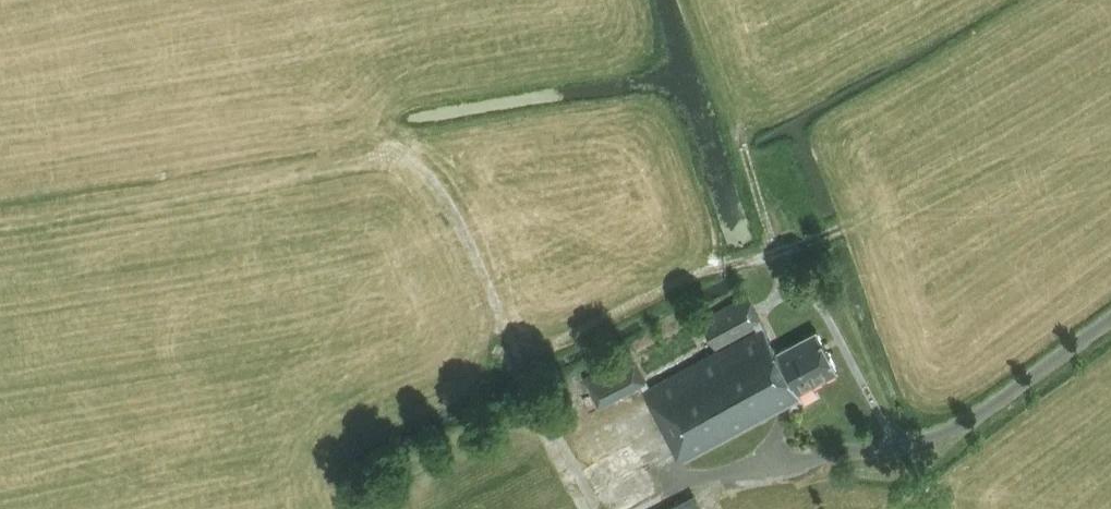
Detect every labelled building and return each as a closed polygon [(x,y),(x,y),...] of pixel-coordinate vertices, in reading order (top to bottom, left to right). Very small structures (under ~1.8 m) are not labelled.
[(761,329),(647,389),(683,459),(803,396),(799,389),(837,369),(817,331),(778,351),(748,295),(703,319),(718,348),(759,326),(761,329)] [(633,352),(587,376),(601,403),(647,379),(633,352)] [(666,508),(703,508),(695,494),(666,508)]
